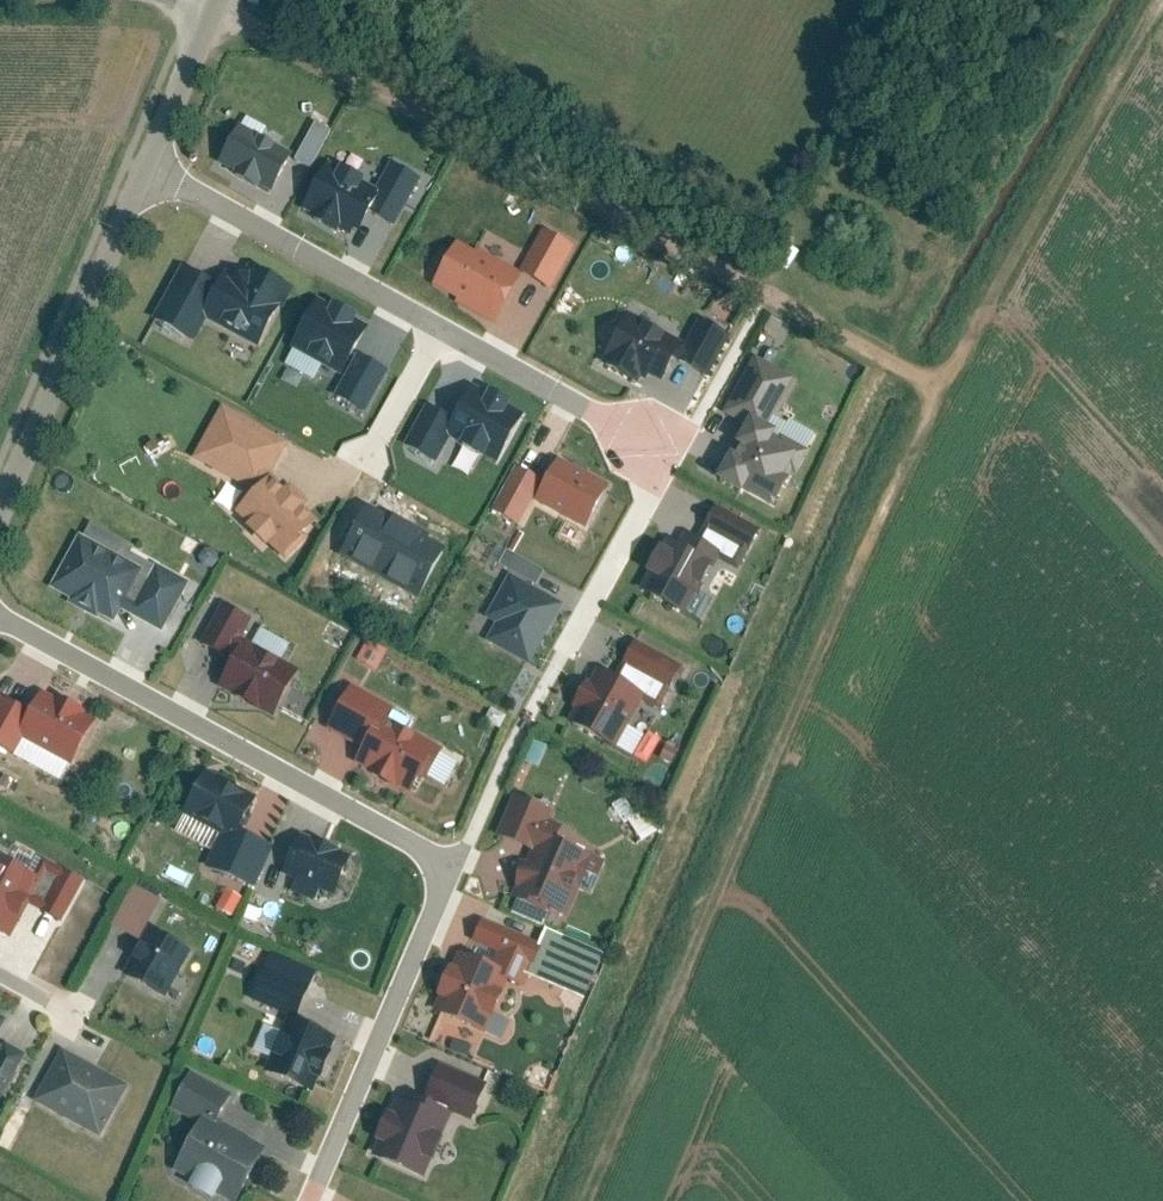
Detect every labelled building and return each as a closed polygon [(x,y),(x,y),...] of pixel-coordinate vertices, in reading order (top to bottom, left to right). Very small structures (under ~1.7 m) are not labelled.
[(317,170),(333,130),(317,124),(300,163),(317,170)] [(296,158),(236,125),(214,164),(273,197),(296,158)] [(324,169),(300,213),(356,242),(358,237),(363,240),(374,220),(399,233),(424,186),(392,169),(378,196),(369,192),(374,184),(350,171),(345,180),(324,169)] [(527,269),(560,287),(584,245),(550,227),(527,269)] [(461,243),(434,288),(496,326),(523,281),(461,243)] [(188,263),(160,317),(193,334),(222,280),(188,263)] [(227,278),(204,320),(262,351),(284,310),(280,307),(290,290),(256,271),(246,289),(227,278)] [(377,329),(317,298),(288,356),(348,386),(377,329)] [(631,312),(603,359),(649,386),(654,378),(665,385),(689,346),(631,312)] [(688,362),(715,377),(740,333),(713,318),(688,362)] [(755,425),(728,477),(782,505),(821,430),(797,417),(794,423),(781,416),(801,377),(759,355),(730,412),(755,425)] [(428,406),(402,448),(433,467),(452,438),(493,464),(522,419),(475,389),(454,422),(428,406)] [(832,401),(825,412),(838,419),(845,408),(832,401)] [(296,441),(227,402),(199,451),(267,490),(296,441)] [(609,486),(561,462),(538,506),(586,530),(609,486)] [(542,482),(515,467),(490,512),(516,527),(542,482)] [(288,474),(245,512),(288,560),(330,522),(288,474)] [(678,522),(645,589),(698,615),(724,560),(744,569),(767,522),(727,503),(710,538),(678,522)] [(447,548),(369,505),(340,559),(418,601),(447,548)] [(86,533),(58,585),(78,597),(76,602),(106,618),(109,613),(122,620),(130,607),(171,629),(197,582),(140,550),(150,531),(132,520),(124,533),(100,520),(91,536),(86,533)] [(494,621),(483,640),(533,668),(568,605),(533,585),(543,566),(505,545),(494,566),(507,573),(483,615),(494,621)] [(257,623),(226,607),(203,653),(231,668),(219,691),(279,722),(303,674),(286,665),(294,649),(265,634),(257,649),(246,643),(257,623)] [(358,634),(350,655),(359,659),(368,637),(358,634)] [(374,637),(362,659),(382,670),(394,648),(374,637)] [(604,664),(573,725),(623,751),(649,702),(669,712),(693,664),(645,639),(626,675),(604,664)] [(360,682),(335,728),(371,748),(363,762),(421,794),(432,774),(454,786),(468,761),(399,722),(407,708),(360,682)] [(10,757),(18,740),(72,767),(96,719),(41,691),(30,712),(0,697),(0,752),(10,757)] [(209,766),(188,810),(201,816),(191,836),(218,848),(210,864),(260,887),(281,843),(269,838),(277,821),(260,813),(268,795),(209,766)] [(564,809),(521,791),(503,834),(539,849),(520,896),(575,919),(588,889),(602,894),(617,858),(554,832),(564,809)] [(620,792),(612,805),(636,818),(644,804),(620,792)] [(301,832),(282,875),(297,882),(292,893),(315,903),(321,890),(338,897),(357,856),(301,832)] [(15,941),(34,909),(62,925),(87,882),(48,860),(45,865),(31,857),(33,854),(15,843),(8,854),(0,849),(0,932),(15,941)] [(138,883),(117,923),(148,939),(129,976),(177,1000),(203,949),(155,924),(168,899),(138,883)] [(219,905),(239,915),(249,896),(229,886),(219,905)] [(254,901),(248,917),(264,923),(269,906),(254,901)] [(466,949),(440,1010),(497,1034),(518,984),(533,990),(539,975),(595,999),(615,953),(556,928),(550,942),(493,918),(478,954),(466,949)] [(292,1013),(268,1071),(316,1091),(323,1075),(330,1078),(342,1050),(336,1048),(342,1035),(300,1018),(315,983),(265,962),(251,996),(292,1013)] [(11,1097),(35,1053),(14,1042),(11,1047),(3,1043),(16,1018),(0,1009),(0,1091),(11,1097)] [(72,1047),(43,1099),(71,1115),(65,1126),(85,1137),(91,1127),(108,1137),(138,1084),(72,1047)] [(409,1085),(380,1159),(433,1179),(459,1111),(484,1121),(499,1083),(445,1062),(432,1094),(409,1085)] [(165,1109),(192,1124),(169,1166),(231,1200),(238,1200),(267,1149),(218,1122),(233,1096),(187,1070),(165,1109)]
